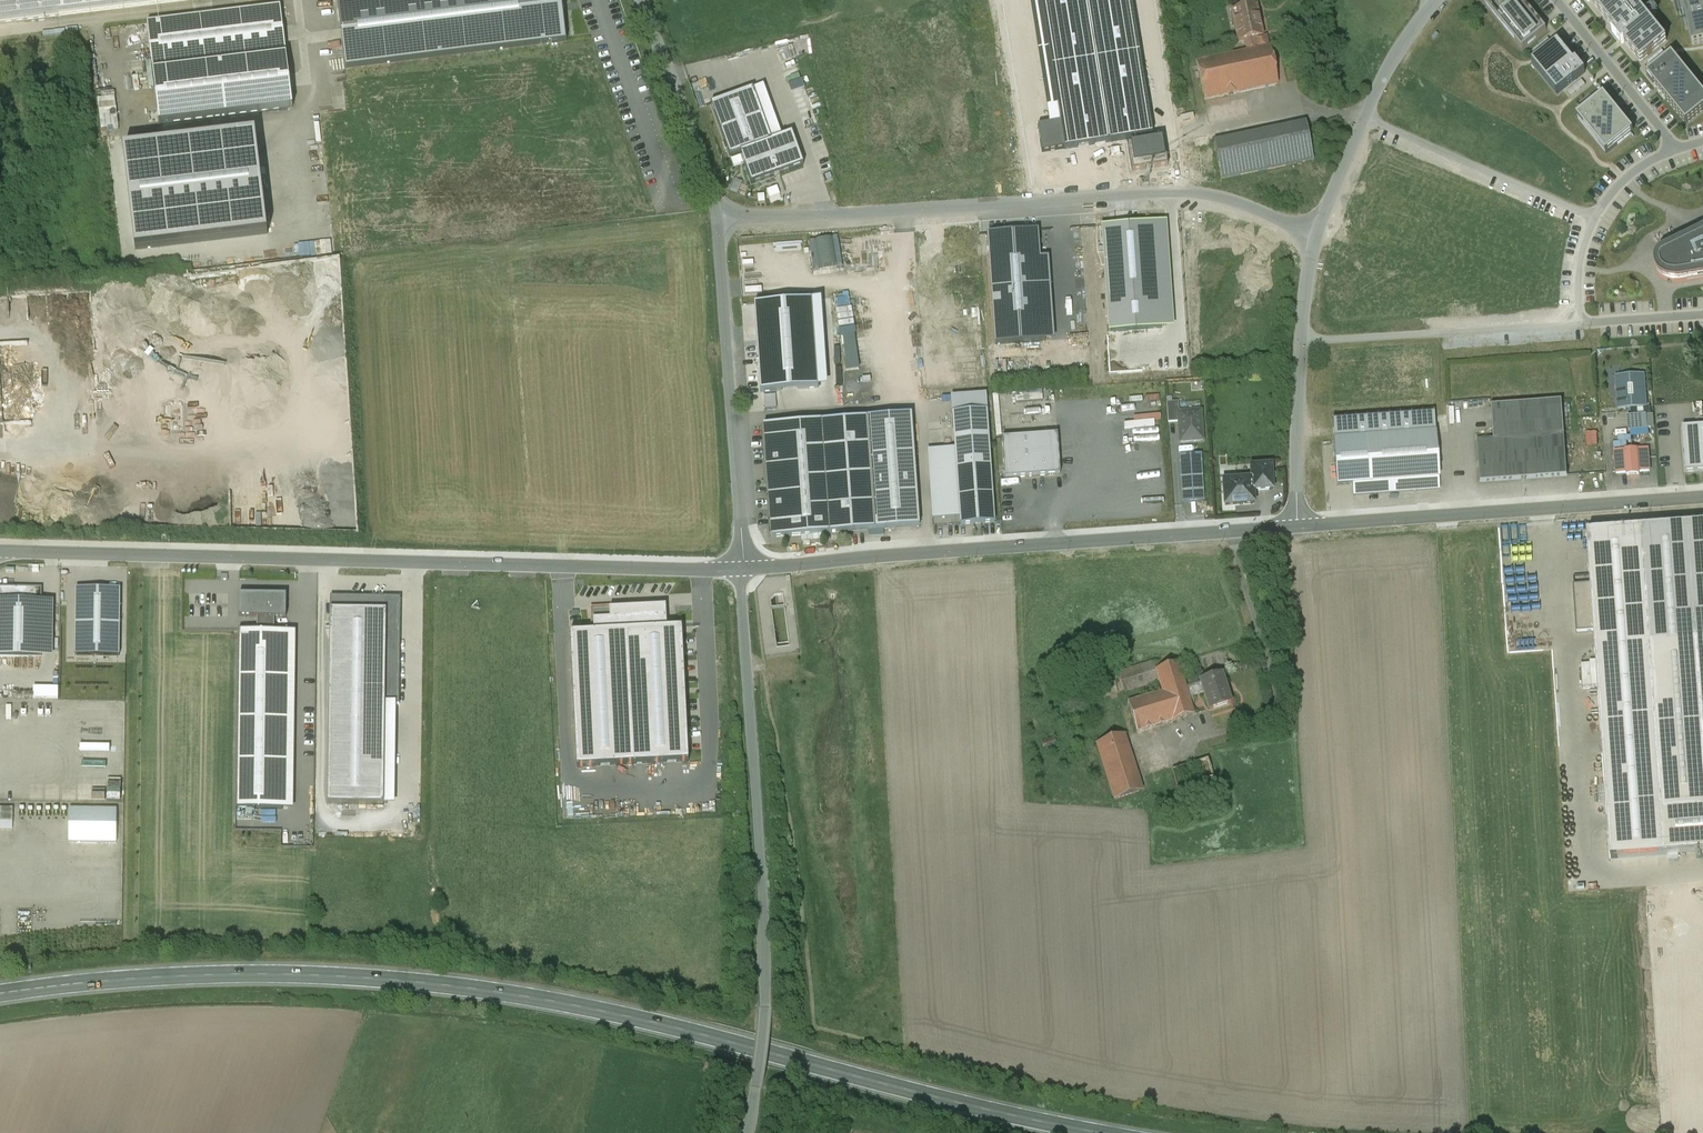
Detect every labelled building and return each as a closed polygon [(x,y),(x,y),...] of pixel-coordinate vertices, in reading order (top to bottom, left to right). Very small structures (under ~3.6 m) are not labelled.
[(58,16),(56,0),(0,0),(0,23),(58,16)] [(58,16),(191,0),(56,0),(58,16)] [(350,65),(567,41),(562,0),(343,0),(350,65)] [(1050,131),(1061,129),(1065,157),(1108,150),(1085,0),(1030,0),(1050,131)] [(1095,63),(1108,150),(1132,147),(1153,143),(1129,0),(1085,0),(1095,63)] [(1523,50),(1535,41),(1547,31),(1522,0),(1482,0),(1523,50)] [(1667,42),(1633,0),(1586,0),(1589,3),(1591,2),(1615,31),(1613,33),(1623,45),(1625,44),(1641,63),(1667,42)] [(1693,46),(1702,43),(1702,0),(1682,0),(1693,46)] [(1257,6),(1232,11),(1238,43),(1245,41),(1247,52),(1257,50),(1254,39),(1263,38),(1257,6)] [(277,8),(145,24),(157,121),(289,105),(277,8)] [(1558,96),(1586,74),(1577,62),(1575,64),(1559,44),(1533,65),(1534,67),(1558,96)] [(1247,52),(1197,63),(1205,101),(1278,85),(1270,47),(1269,48),(1268,48),(1257,50),(1247,52)] [(1687,125),(1702,112),(1702,94),(1673,56),(1647,76),(1687,125)] [(771,142),(781,138),(764,87),(753,91),(771,142)] [(781,138),(771,142),(753,91),(712,105),(730,157),(741,154),(751,183),(803,165),(792,134),(781,138)] [(1604,96),(1577,118),(1607,155),(1634,133),(1604,96)] [(102,124),(117,124),(118,98),(103,98),(102,124)] [(1306,125),(1214,144),(1221,180),(1314,161),(1306,125)] [(1065,157),(1061,129),(1050,131),(1039,133),(1042,159),(1065,157)] [(256,134),(124,149),(136,250),(268,235),(256,134)] [(1167,173),(1164,148),(1130,153),(1134,177),(1167,173)] [(1165,224),(1102,229),(1109,332),(1173,328),(1165,224)] [(1697,235),(1681,241),(1667,249),(1658,257),(1655,265),(1659,270),(1667,279),(1685,281),(1702,279),(1702,231),(1697,235)] [(988,236),(995,344),(1053,340),(1048,260),(1039,261),(1038,233),(988,236)] [(756,307),(762,391),(817,387),(811,303),(756,307)] [(1617,377),(1618,413),(1649,411),(1647,376),(1617,377)] [(789,406),(817,405),(816,388),(788,390),(789,406)] [(758,409),(772,408),(771,397),(757,397),(758,409)] [(1562,401),(1490,406),(1493,440),(1476,441),(1479,483),(1568,477),(1562,401)] [(1179,403),(1167,403),(1168,423),(1179,423),(1179,414),(1179,403)] [(987,412),(953,415),(955,449),(957,470),(991,468),(987,412)] [(1179,414),(1179,423),(1181,443),(1203,441),(1201,412),(1179,414)] [(1632,414),(1633,429),(1658,427),(1657,413),(1632,414)] [(1353,485),(1354,496),(1439,490),(1438,479),(1434,414),(1333,421),(1338,486),(1353,485)] [(912,416),(867,419),(875,531),(920,528),(912,416)] [(867,419),(822,422),(830,534),(875,531),(867,419)] [(822,422),(764,426),(772,539),(830,534),(822,422)] [(1682,428),(1686,472),(1702,471),(1702,426),(1682,428)] [(1058,435),(1002,439),(1005,479),(1061,475),(1058,435)] [(957,470),(955,449),(929,451),(934,519),(960,517),(957,470)] [(1649,449),(1615,452),(1617,474),(1627,473),(1628,476),(1640,475),(1639,472),(1650,472),(1649,449)] [(1202,455),(1179,456),(1182,503),(1205,502),(1202,455)] [(1271,466),(1251,468),(1252,479),(1253,479),(1254,491),(1273,490),(1271,466)] [(991,468),(957,470),(960,517),(961,526),(995,523),(991,468)] [(1252,479),(1224,481),(1225,506),(1255,504),(1254,491),(1253,479),(1252,479)] [(1650,646),(1702,642),(1702,521),(1641,526),(1650,646)] [(1650,646),(1641,526),(1585,531),(1611,862),(1702,854),(1702,642),(1650,646)] [(78,656),(121,656),(121,589),(78,589),(78,656)] [(287,596),(240,595),(239,618),(286,618),(287,596)] [(53,656),(54,600),(0,599),(0,655),(53,656)] [(389,798),(393,603),(337,602),(333,797),(389,798)] [(593,633),(667,630),(666,606),(592,610),(593,633)] [(578,764),(689,759),(683,629),(667,630),(593,633),(572,634),(578,764)] [(240,630),(236,807),(292,808),(296,631),(240,630)] [(1163,692),(1128,703),(1138,733),(1195,715),(1189,698),(1186,689),(1179,664),(1156,671),(1153,662),(1143,666),(1142,665),(1141,665),(1141,666),(1119,673),(1125,692),(1147,686),(1147,687),(1149,686),(1148,685),(1159,682),(1163,692)] [(1222,674),(1200,681),(1201,684),(1186,689),(1189,698),(1204,693),(1210,710),(1231,704),(1222,674)] [(1118,737),(1097,744),(1115,800),(1136,793),(1118,737)] [(1055,738),(1042,742),(1044,747),(1056,743),(1055,738)] [(1208,759),(1172,770),(1180,796),(1216,785),(1208,759)] [(83,778),(83,792),(113,792),(113,778),(83,778)] [(16,807),(0,807),(0,820),(0,829),(16,829),(16,807)] [(117,810),(70,810),(69,843),(117,844),(117,810)]
